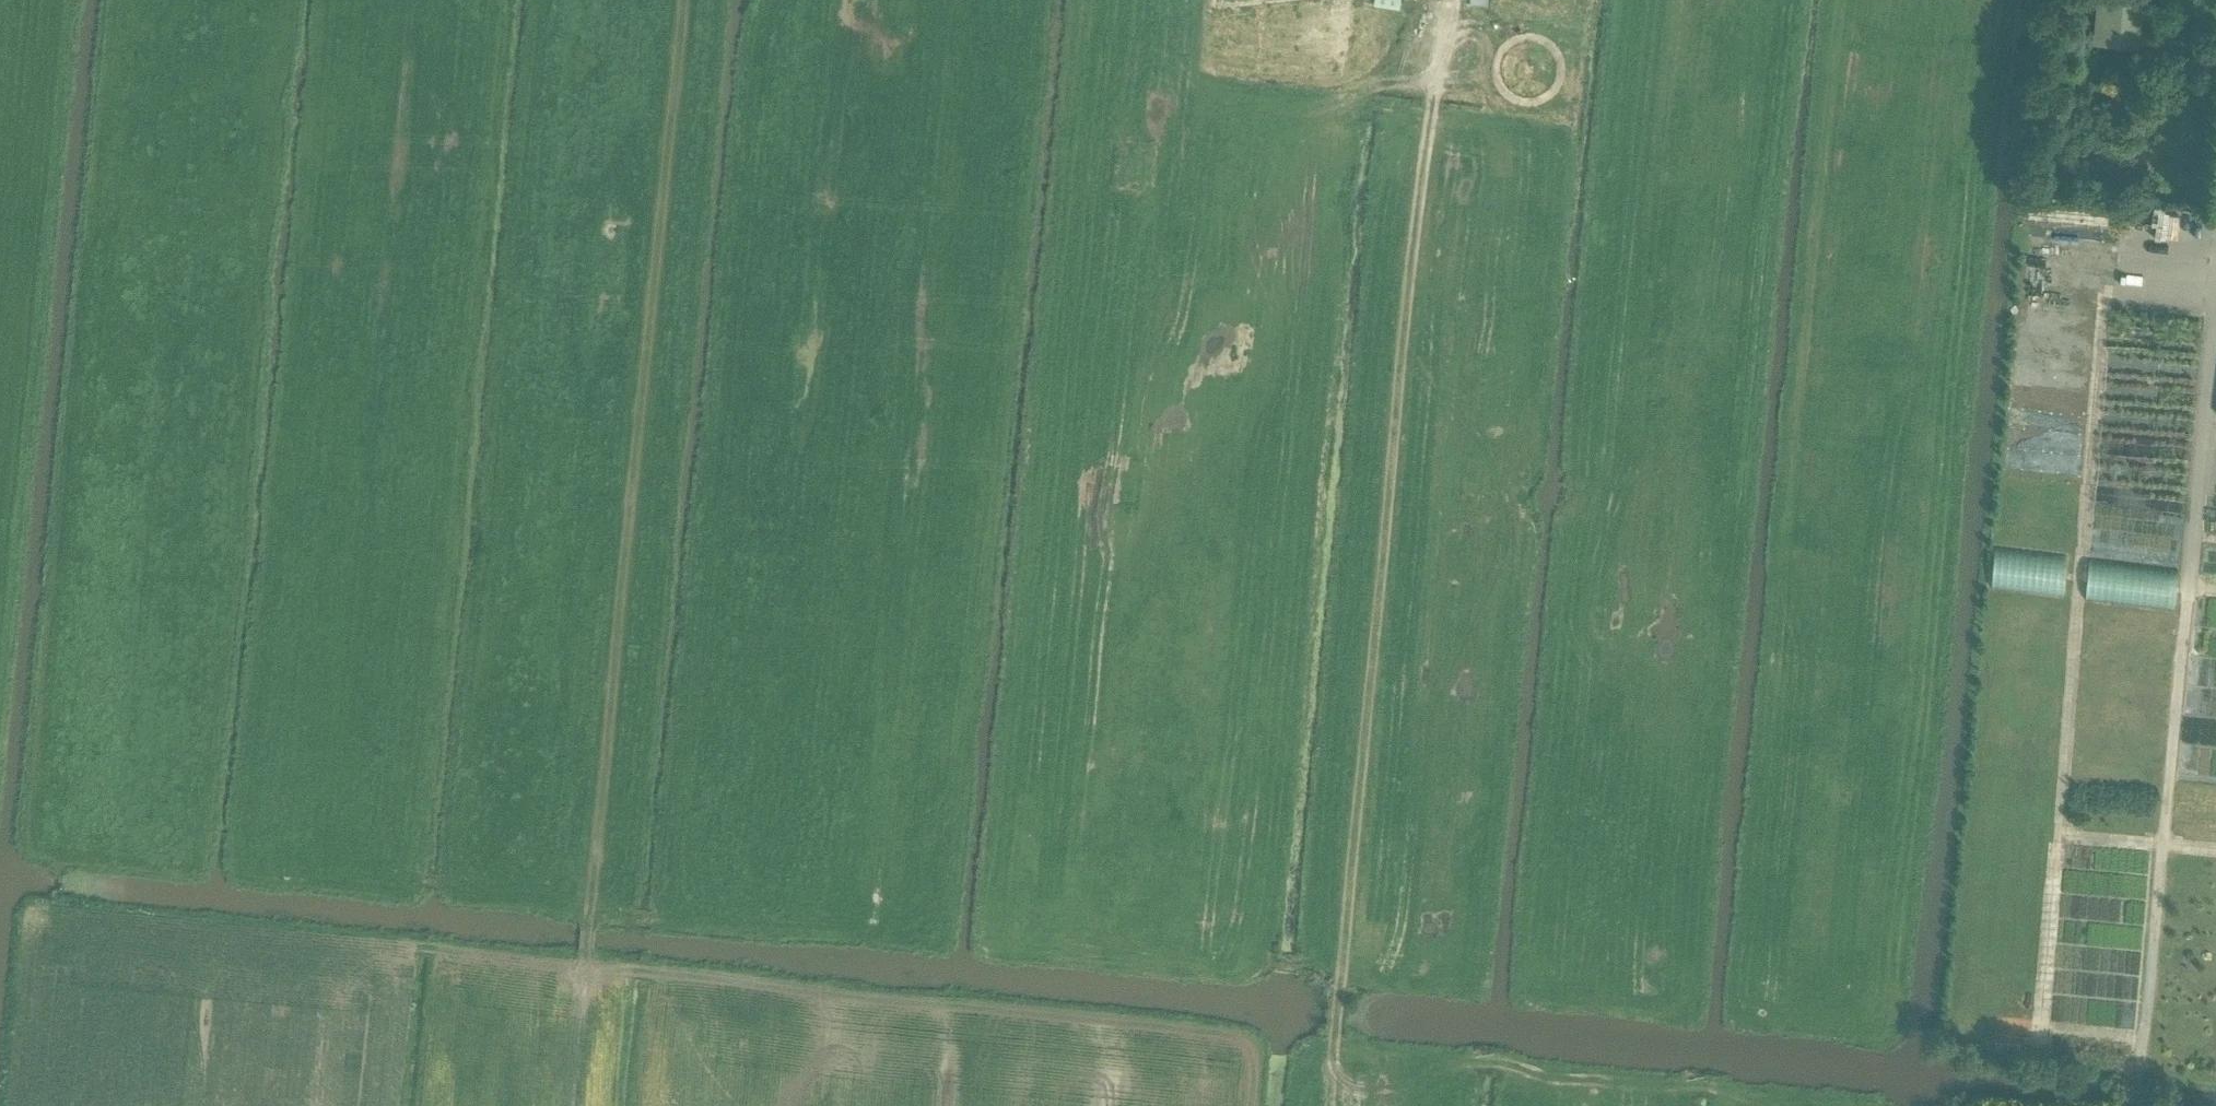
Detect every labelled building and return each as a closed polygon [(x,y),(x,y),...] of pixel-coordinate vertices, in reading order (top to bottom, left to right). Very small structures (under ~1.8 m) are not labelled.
[(2141,40),(2145,0),(2101,0),(2098,36),(2141,40)]
